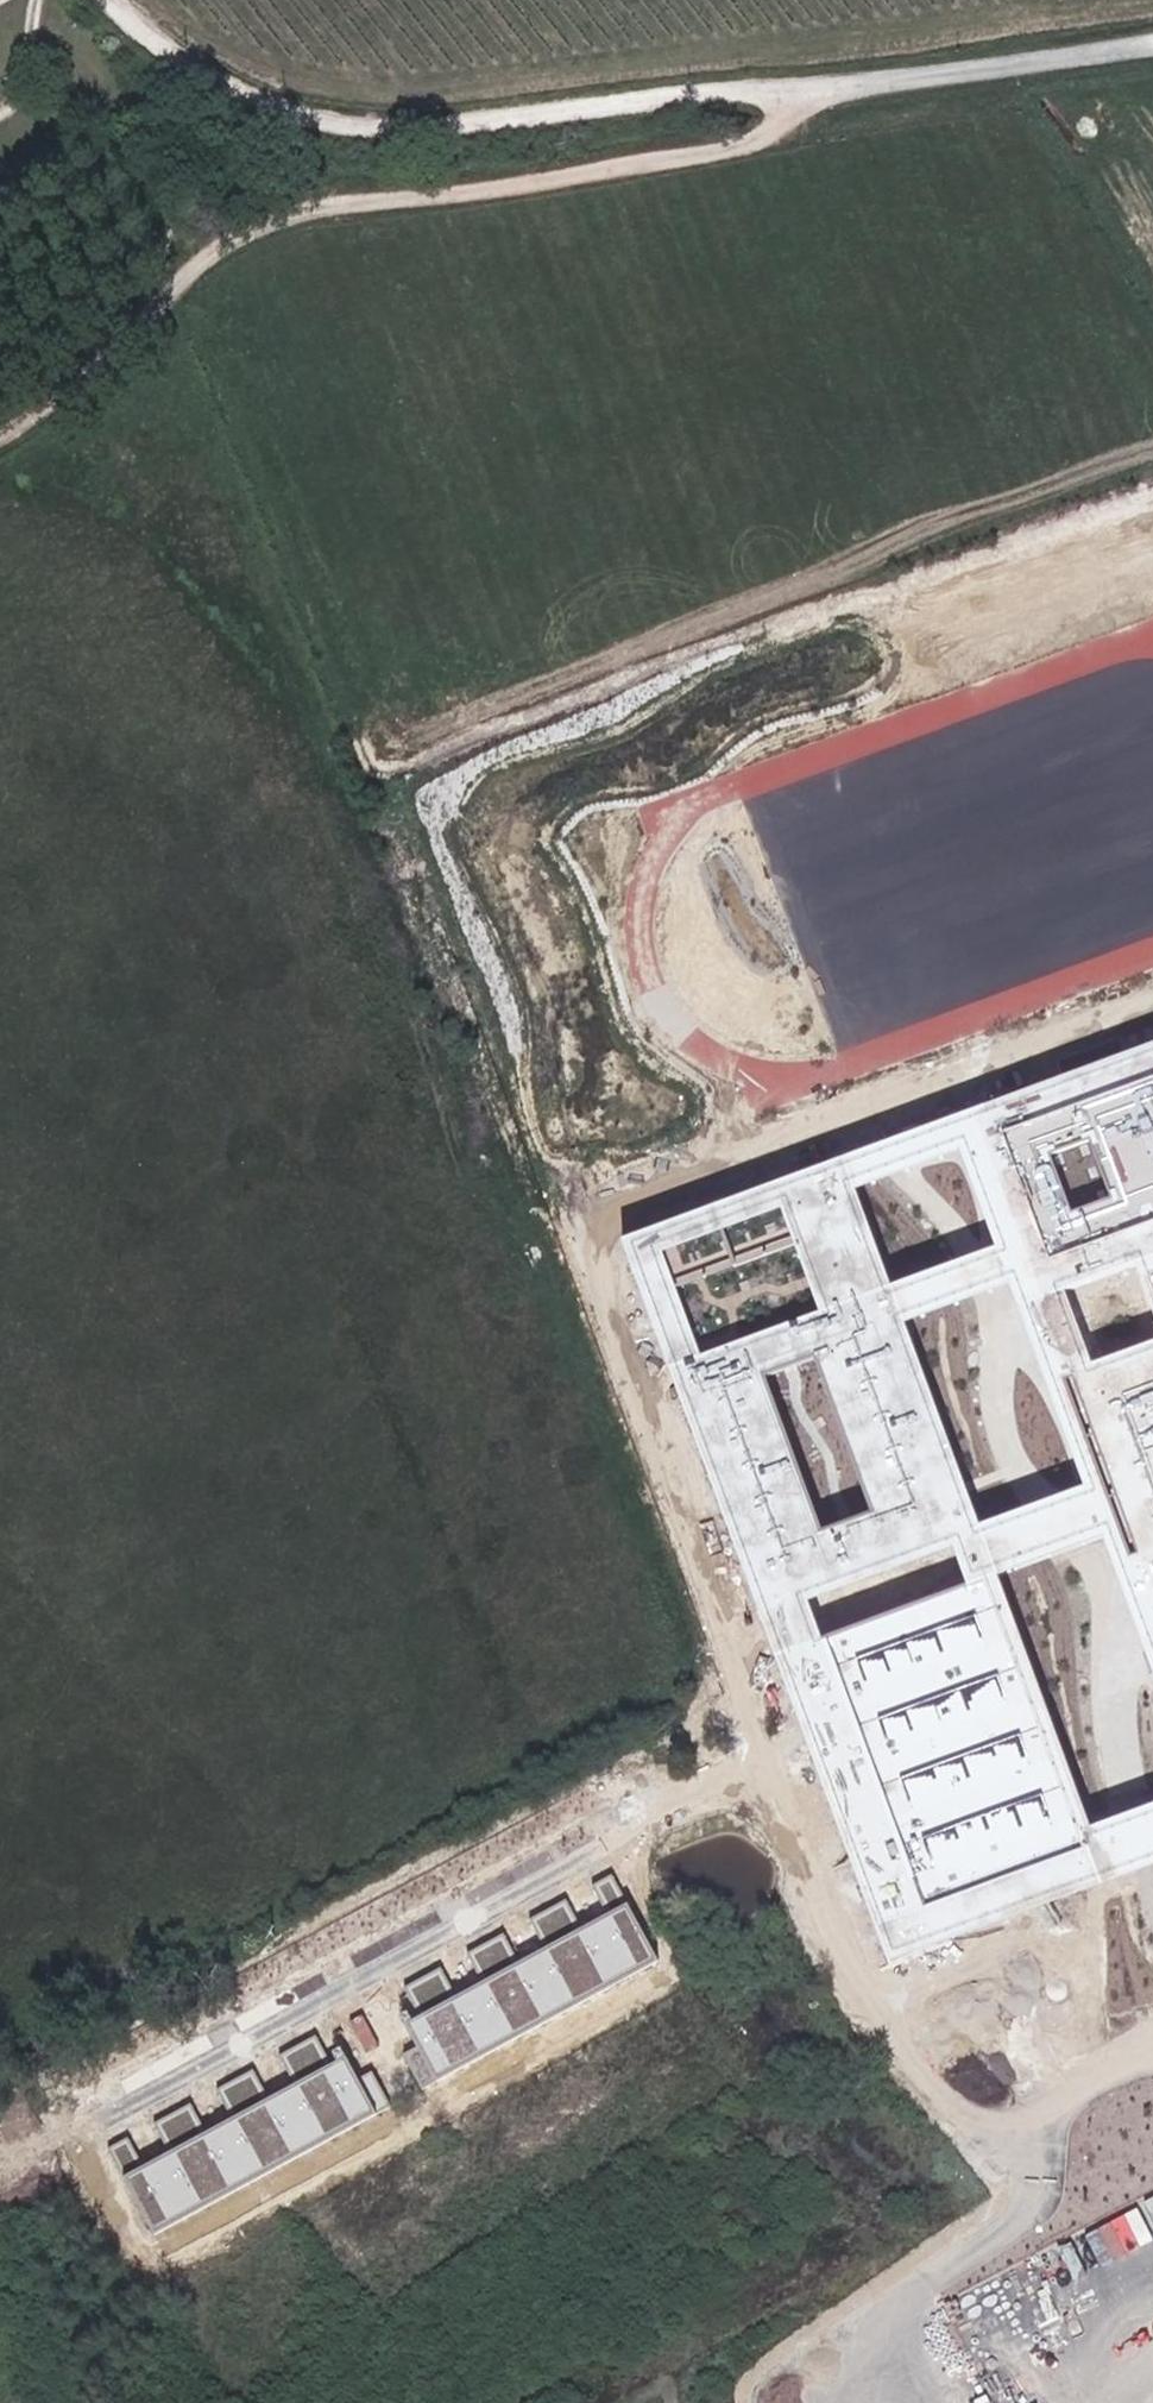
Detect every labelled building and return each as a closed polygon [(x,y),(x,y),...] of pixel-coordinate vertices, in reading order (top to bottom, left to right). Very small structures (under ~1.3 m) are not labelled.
[(1037,14),(1022,15),(1024,32),(1040,31),(1037,14)] [(784,1186),(628,1244),(895,1956),(1152,1860),(1152,1806),(1094,1828),(997,1571),(1110,1529),(1152,1645),(1152,1339),(1092,1362),(1065,1290),(1136,1264),(1152,1309),(1152,1049),(784,1186)] [(423,2016),(408,2024),(420,2045),(404,2054),(422,2086),(658,1960),(613,1875),(593,1885),(610,1917),(586,1929),(569,1897),(530,1918),(547,1950),(522,1964),(506,1935),(470,1954),(485,1983),(458,1997),(442,1966),(406,1985),(423,2016)] [(126,2136),(107,2146),(152,2232),(393,2107),(374,2071),(355,2081),(344,2060),(333,2066),(317,2036),(281,2054),(297,2085),(269,2099),(253,2069),(218,2087),(234,2118),(205,2133),(189,2103),(156,2121),(172,2150),(142,2166),(126,2136)]
